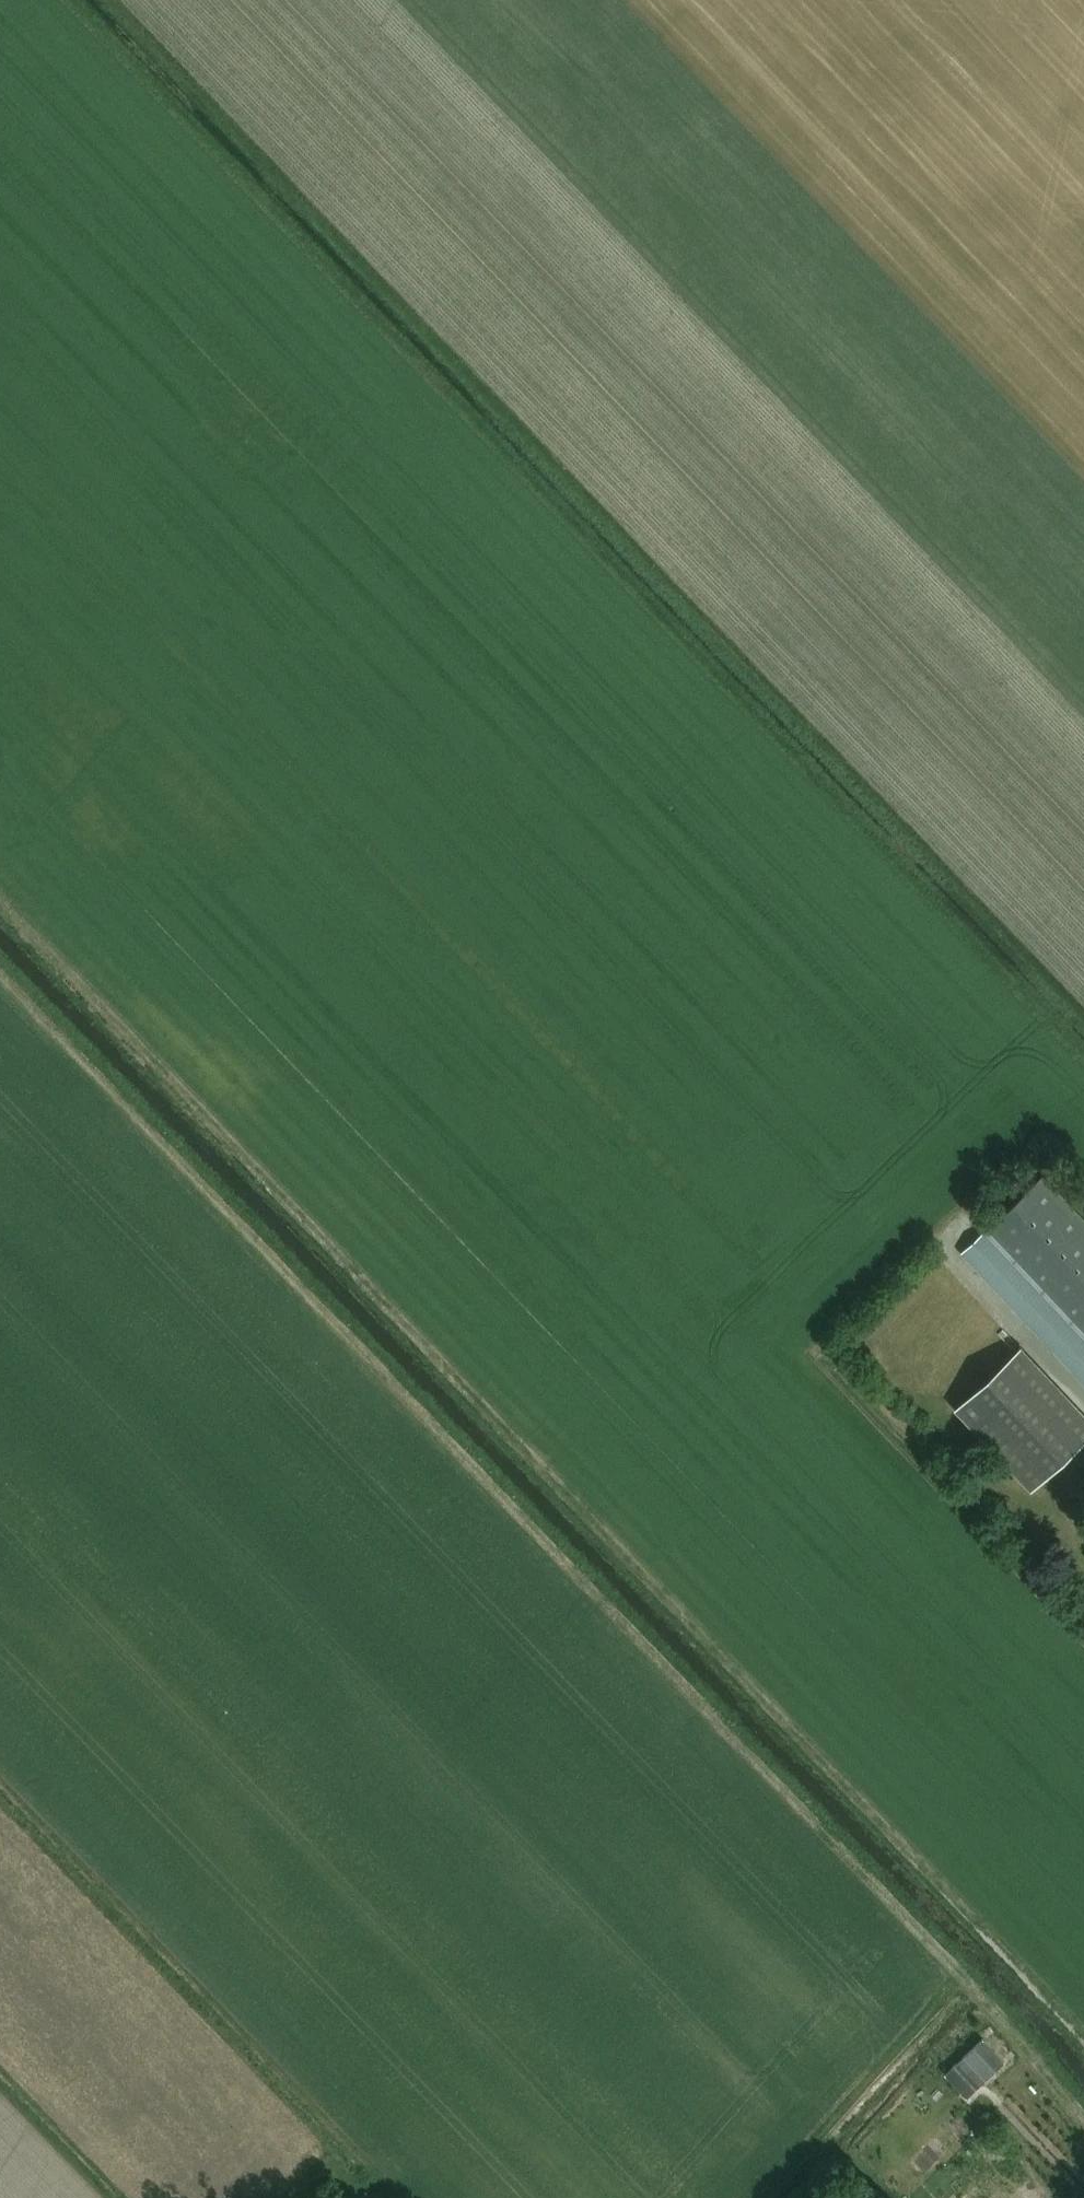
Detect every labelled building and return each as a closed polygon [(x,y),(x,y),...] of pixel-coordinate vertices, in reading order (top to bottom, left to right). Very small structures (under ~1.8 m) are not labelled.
[(1041,1173),(979,1231),(980,1233),(1083,1343),(1083,1219),(1041,1173)] [(980,1233),(961,1251),(1083,1382),(1083,1343),(980,1233)] [(1083,1437),(1083,1416),(1018,1345),(951,1408),(1028,1490),(1083,1437)] [(1002,2047),(980,2027),(947,2062),(971,2083),(1002,2047)] [(973,2197),(1022,2197),(1016,2191),(1015,2192),(998,2175),(973,2197)]
